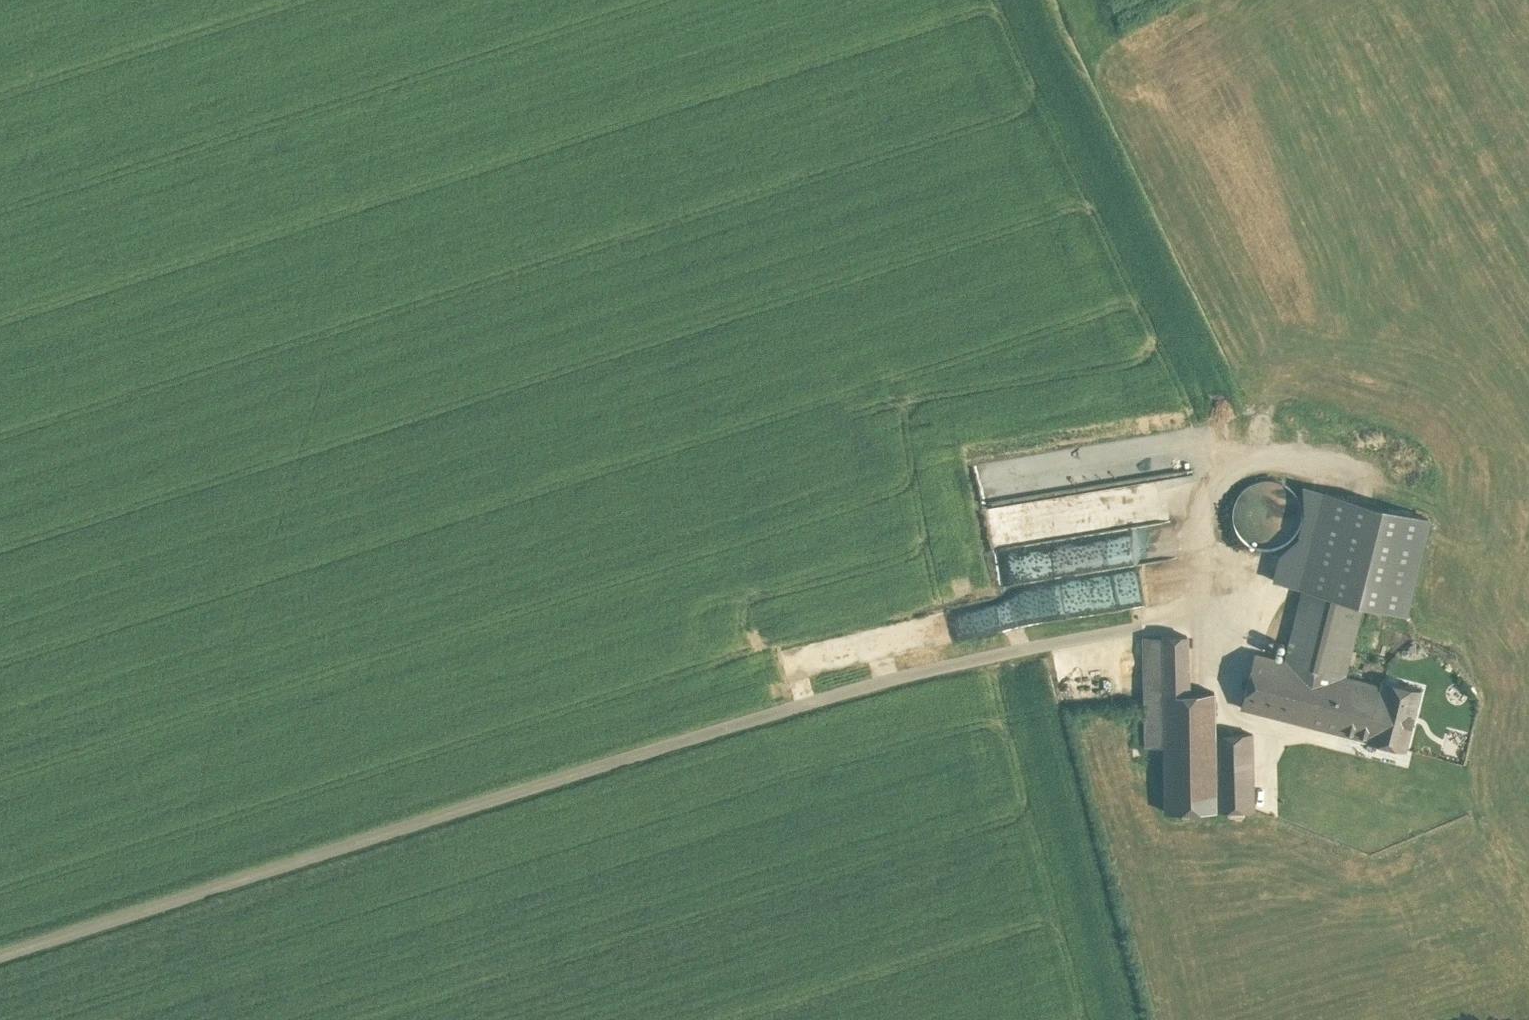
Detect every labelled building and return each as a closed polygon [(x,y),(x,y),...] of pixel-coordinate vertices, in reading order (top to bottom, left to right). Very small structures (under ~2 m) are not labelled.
[(1299,526),(1302,513),(1299,500),(1291,489),(1280,481),(1267,479),(1254,481),(1242,489),(1235,500),(1233,514),(1235,527),(1243,538),(1254,545),(1268,548),(1281,545),(1292,537),(1299,526)] [(1171,519),(994,548),(1000,585),(1177,557),(1171,519)] [(1256,652),(1242,707),(1406,749),(1421,688),(1383,678),(1382,684),(1346,675),(1364,602),(1304,586),(1285,659),(1256,652)] [(1162,634),(1145,635),(1147,755),(1165,755),(1162,634)] [(1189,634),(1162,634),(1165,755),(1166,809),(1217,809),(1216,733),(1215,690),(1190,691),(1189,634)] [(1253,732),(1216,733),(1217,809),(1254,808),(1253,732)]
